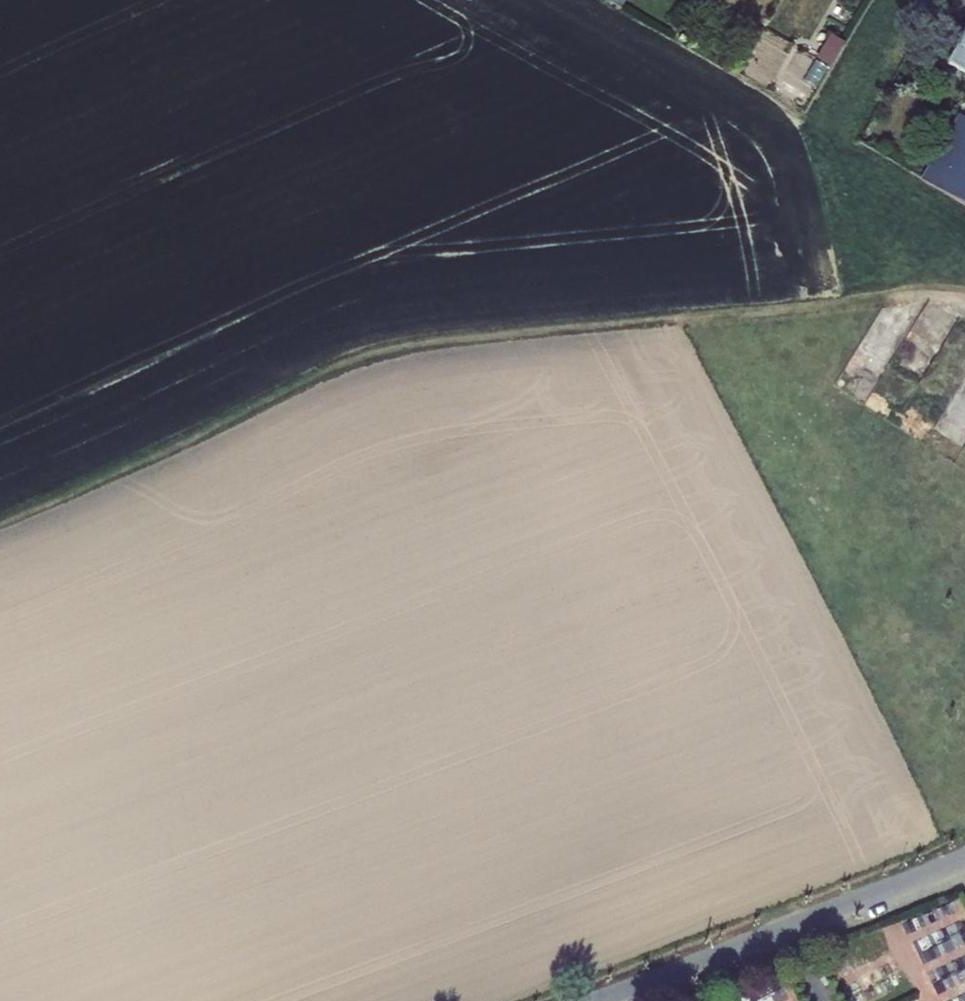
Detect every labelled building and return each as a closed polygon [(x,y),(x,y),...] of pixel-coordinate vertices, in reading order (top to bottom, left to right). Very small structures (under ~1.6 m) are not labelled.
[(947,65),(964,76),(964,33),(947,65)] [(830,35),(815,60),(829,68),(843,43),(830,35)] [(921,180),(964,207),(964,120),(959,116),(921,180)]
